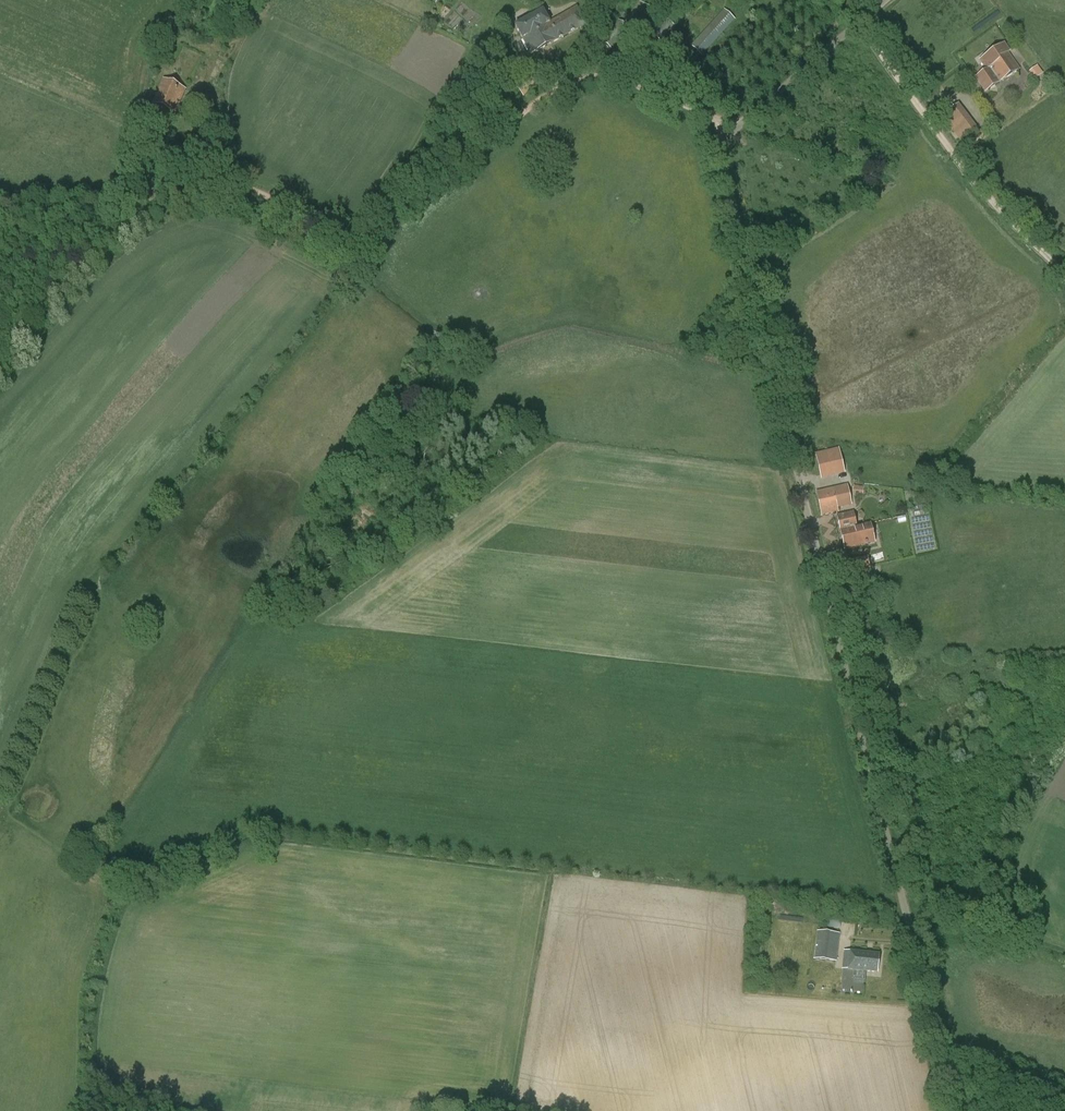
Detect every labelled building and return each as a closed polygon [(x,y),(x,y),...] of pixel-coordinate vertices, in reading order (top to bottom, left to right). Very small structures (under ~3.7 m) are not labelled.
[(644,3),(634,25),(643,29),(654,7),(644,3)] [(515,27),(531,56),(586,25),(577,9),(550,24),(542,12),(515,27)] [(693,44),(703,54),(736,18),(726,9),(693,44)] [(651,36),(662,43),(674,25),(663,18),(651,36)] [(980,60),(986,70),(976,77),(986,92),(1019,70),(1008,53),(1009,52),(1004,44),(980,60)] [(1033,79),(1042,73),(1036,65),(1028,71),(1033,79)] [(158,112),(161,106),(175,113),(186,91),(164,80),(150,108),(158,112)] [(940,114),(955,141),(973,130),(958,103),(940,114)] [(820,472),(820,475),(829,473),(843,470),(838,449),(816,454),(820,472)] [(817,492),(822,516),(838,512),(837,508),(851,505),(847,486),(817,492)] [(837,516),(842,537),(856,534),(856,536),(864,535),(862,526),(856,527),(853,513),(837,516)] [(856,534),(842,537),(845,550),(873,544),(868,525),(862,526),(864,535),(856,536),(856,534)] [(870,569),(867,557),(847,561),(849,574),(870,569)] [(814,959),(836,962),(840,934),(817,931),(814,959)] [(850,952),(848,970),(877,973),(879,955),(850,952)]
